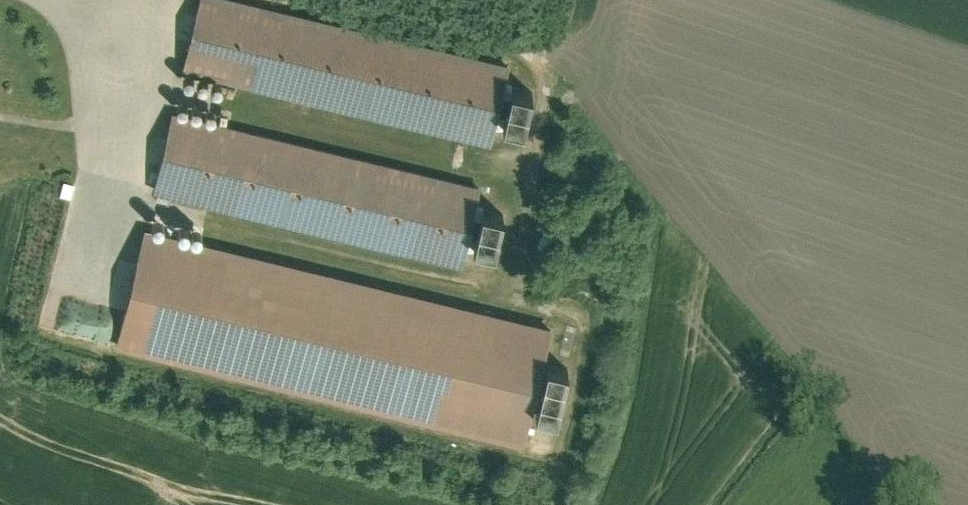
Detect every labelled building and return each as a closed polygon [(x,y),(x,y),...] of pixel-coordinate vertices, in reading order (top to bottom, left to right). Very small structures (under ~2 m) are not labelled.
[(240,0),(197,0),(180,69),(490,146),(496,121),(505,85),(509,66),(240,0)] [(533,92),(505,85),(496,121),(524,128),(533,92)] [(481,189),(171,113),(151,192),(461,268),(467,243),(476,207),(481,189)] [(504,214),(476,207),(467,243),(495,250),(504,214)] [(143,231),(114,348),(520,447),(549,329),(143,231)] [(122,306),(129,260),(119,259),(112,304),(122,306)] [(570,377),(549,373),(537,426),(558,430),(570,377)]
